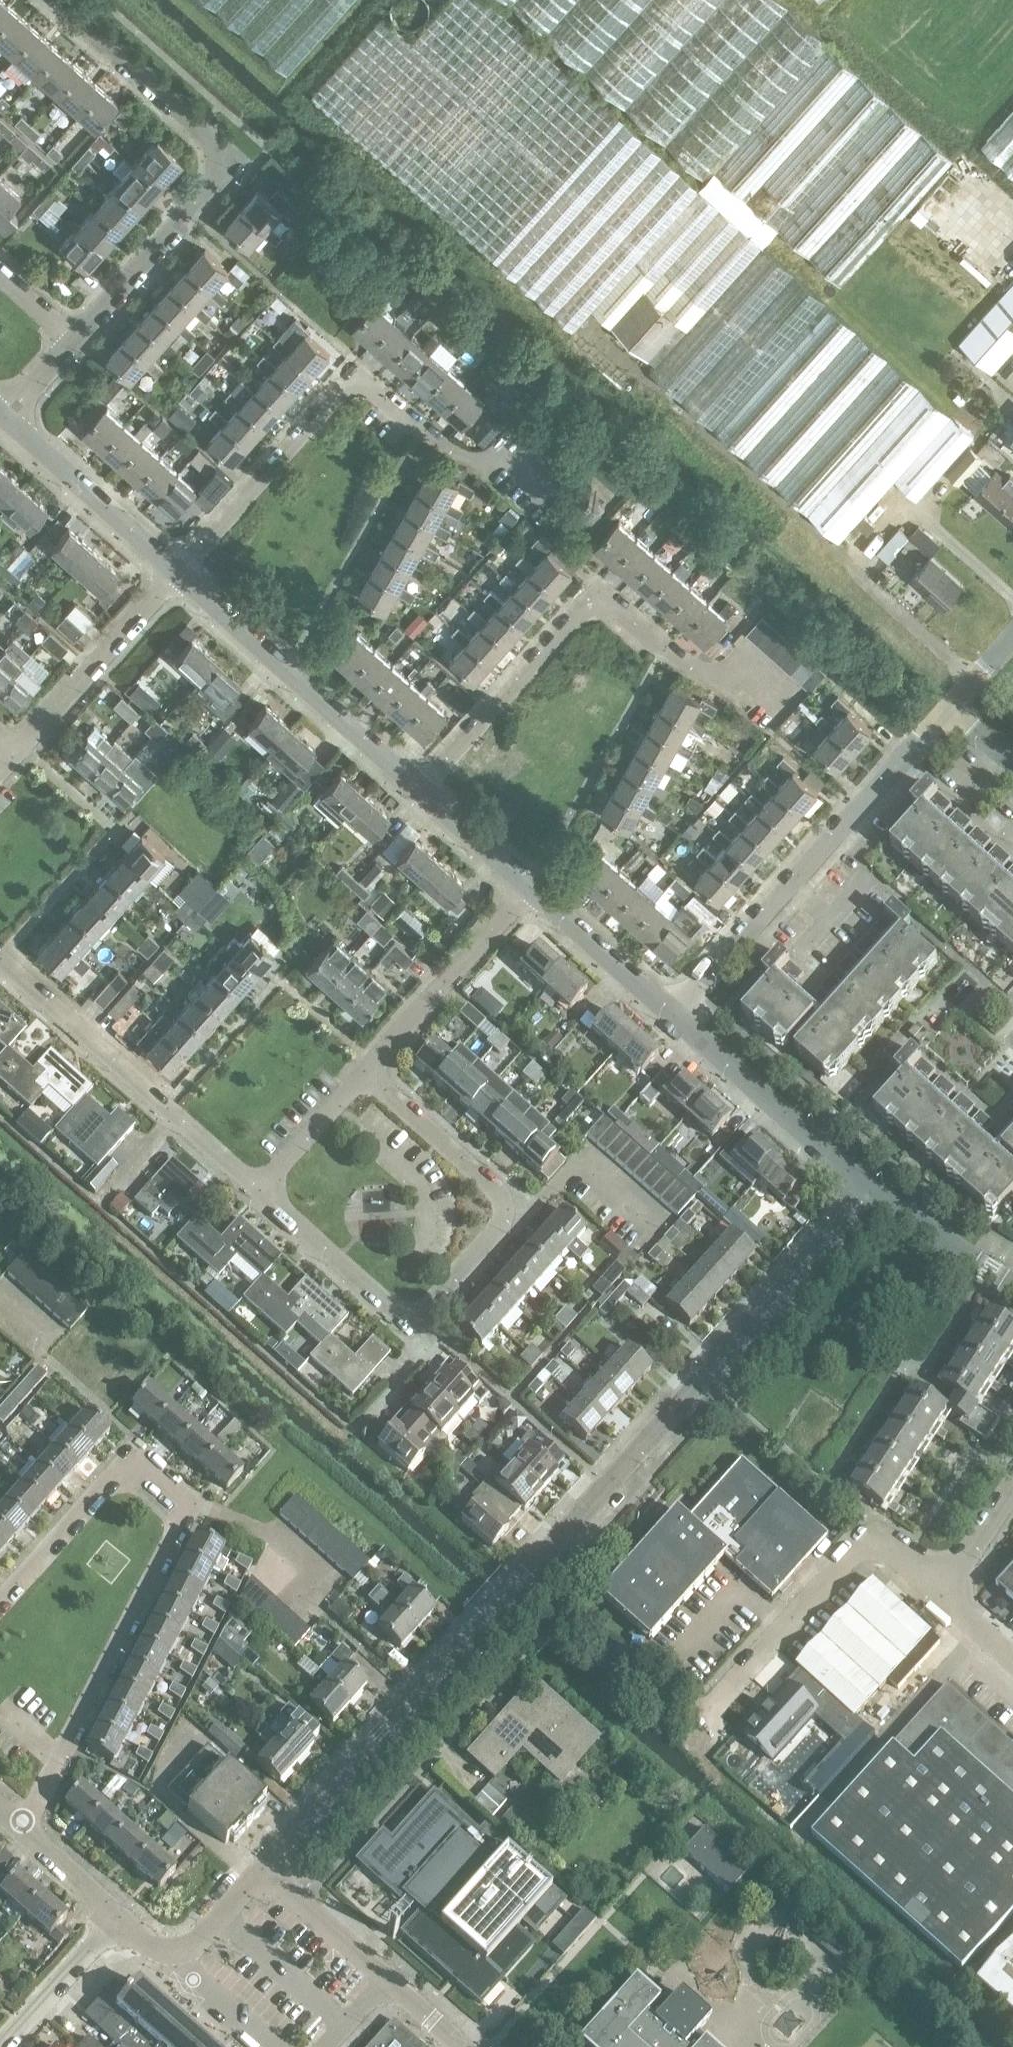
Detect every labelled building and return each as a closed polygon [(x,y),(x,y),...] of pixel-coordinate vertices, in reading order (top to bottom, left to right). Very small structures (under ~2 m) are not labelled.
[(9,4),(4,0),(0,0),(0,14),(9,4)] [(288,73),(354,0),(207,0),(288,73)] [(612,325),(644,289),(681,322),(688,328),(650,370),(840,541),(885,490),(904,506),(917,499),(974,436),(662,155),(489,0),(448,0),(412,40),(383,14),(311,95),(574,330),(593,308),(612,325)] [(707,179),(715,170),(842,285),(954,160),(828,46),(831,43),(783,0),(507,0),(707,179)] [(0,14),(0,42),(8,49),(30,24),(9,4),(0,14)] [(30,24),(8,49),(29,68),(52,43),(30,24)] [(52,43),(29,68),(51,88),(74,63),(52,43)] [(74,63),(51,88),(73,107),(96,82),(74,63)] [(96,82),(73,107),(95,127),(118,102),(96,82)] [(121,122),(129,113),(123,107),(114,116),(121,122)] [(982,145),(1012,173),(1012,110),(982,145)] [(15,122),(33,139),(40,132),(21,115),(15,122)] [(25,171),(35,179),(50,162),(0,117),(0,130),(13,142),(6,150),(14,157),(19,152),(29,161),(32,158),(35,160),(25,171)] [(97,148),(106,138),(100,133),(91,142),(97,148)] [(158,138),(138,159),(163,182),(183,160),(158,138)] [(47,151),(56,159),(62,152),(60,151),(65,145),(57,139),(47,151)] [(87,161),(95,151),(89,146),(80,155),(87,161)] [(80,155),(72,165),(79,170),(87,161),(80,155)] [(138,159),(119,180),(144,203),(163,182),(138,159)] [(6,227),(17,214),(10,207),(21,195),(0,177),(0,222),(6,227)] [(119,180),(100,201),(125,224),(144,203),(119,180)] [(260,187),(244,206),(268,228),(271,225),(283,211),(290,217),(299,207),(277,188),(270,196),(260,187)] [(48,205),(56,196),(49,190),(41,199),(48,205)] [(41,199),(33,209),(39,215),(48,205),(41,199)] [(100,201),(81,223),(106,245),(125,224),(100,201)] [(244,206),(228,224),(252,246),(264,232),(276,243),(280,238),(283,236),(271,225),(268,228),(244,206)] [(86,267),(106,245),(81,223),(61,244),(86,267)] [(206,248),(189,267),(226,300),(229,297),(216,286),(226,274),(238,286),(245,279),(250,273),(237,261),(229,269),(206,248)] [(189,267),(173,284),(210,317),(212,315),(200,304),(210,293),(222,304),(226,300),(189,267)] [(959,343),(991,372),(1012,348),(1012,283),(959,343)] [(173,284),(157,302),(194,335),(197,332),(184,321),(194,311),(206,321),(210,317),(173,284)] [(644,289),(612,325),(649,358),(681,322),(644,289)] [(277,310),(285,301),(278,295),(270,304),(277,310)] [(157,302),(141,320),(178,353),(181,350),(168,339),(178,328),(190,339),(194,335),(157,302)] [(354,327),(373,343),(396,318),(377,302),(354,327)] [(280,336),(277,339),(314,372),(331,354),(308,333),(310,330),(296,318),(290,325),(303,337),(293,348),(280,336)] [(396,318),(373,343),(391,359),(413,334),(396,318)] [(141,320),(125,338),(162,371),(164,368),(152,357),(162,347),(174,357),(178,353),(141,320)] [(413,334),(391,359),(409,375),(431,350),(441,340),(433,333),(424,343),(413,334)] [(125,338),(109,356),(133,378),(146,364),(158,375),(162,371),(125,338)] [(264,354),(261,357),(298,390),(314,372),(277,339),(274,343),(287,355),(277,365),(264,354)] [(431,350),(409,375),(427,391),(449,366),(458,356),(451,349),(442,359),(431,350)] [(248,372),(245,375),(282,408),(298,390),(261,357),(258,361),(270,373),(261,383),(248,372)] [(445,407),(467,382),(460,376),(449,366),(427,391),(445,407)] [(114,375),(97,393),(107,402),(124,383),(114,375)] [(232,390),(229,393),(266,426),(282,408),(245,375),(242,379),(254,390),(245,401),(232,390)] [(485,398),(467,382),(445,407),(463,424),(486,398),(485,398)] [(216,408),(213,411),(250,444),(266,426),(229,393),(226,397),(238,408),(229,419),(216,408)] [(179,400),(169,410),(188,428),(197,418),(179,400)] [(536,411),(527,403),(510,421),(520,430),(536,411)] [(85,431),(103,448),(126,422),(108,406),(85,431)] [(222,426),(209,440),(233,462),(250,444),(213,411),(210,415),(222,426)] [(497,412),(479,411),(478,424),(496,425),(497,412)] [(529,438),(545,420),(536,411),(520,430),(529,438)] [(554,428),(545,420),(540,426),(529,438),(538,446),(554,428)] [(126,422),(103,448),(121,464),(144,438),(143,438),(152,428),(144,422),(136,431),(126,422)] [(144,438),(121,464),(139,480),(162,455),(144,438)] [(582,452),(573,444),(568,449),(556,462),(565,470),(582,452)] [(959,483),(981,458),(969,448),(947,473),(959,483)] [(591,460),(582,452),(576,459),(565,470),(575,479),(591,460)] [(157,496),(179,471),(179,470),(172,464),(162,455),(139,480),(157,496)] [(5,504),(22,485),(0,465),(0,500),(5,504)] [(224,472),(216,465),(199,483),(203,487),(197,494),(211,506),(234,481),(224,472)] [(432,467),(419,488),(462,512),(464,509),(449,501),(457,488),(471,496),(476,488),(461,479),(459,482),(432,467)] [(179,471),(157,496),(175,512),(198,487),(179,471)] [(1010,474),(1005,479),(996,471),(975,493),(1006,521),(1012,513),(1012,476),(1010,474)] [(46,507),(22,485),(5,504),(29,526),(46,507)] [(583,532),(606,506),(598,498),(602,493),(593,486),(589,490),(584,486),(561,512),(583,532)] [(419,488),(408,509),(460,539),(461,536),(451,531),(452,530),(438,522),(445,509),(459,517),(462,512),(419,488)] [(663,509),(655,502),(643,516),(650,522),(663,509)] [(408,509),(396,530),(438,554),(440,551),(426,543),(433,530),(448,538),(446,541),(455,546),(460,539),(408,509)] [(516,517),(507,509),(499,518),(508,526),(516,517)] [(619,520),(597,546),(615,562),(638,537),(643,530),(635,523),(630,530),(619,520)] [(51,546),(76,568),(93,549),(68,527),(51,546)] [(902,557),(916,542),(900,527),(878,551),(890,562),(897,553),(902,557)] [(396,530),(384,551),(426,575),(428,571),(414,563),(421,550),(436,559),(438,554),(396,530)] [(498,537),(491,530),(484,539),(491,545),(498,537)] [(522,554),(520,557),(556,590),(572,571),(550,550),(552,548),(538,536),(532,543),(544,554),(535,565),(522,554)] [(638,537),(615,562),(633,578),(656,553),(658,550),(651,543),(648,546),(638,537)] [(6,576),(12,569),(11,568),(29,549),(20,541),(0,563),(0,570),(6,576)] [(485,554),(477,549),(473,547),(471,550),(482,558),(485,554)] [(118,571),(93,549),(76,568),(110,599),(119,589),(109,581),(118,571)] [(656,553),(633,578),(651,594),(674,569),(673,568),(683,557),(676,550),(666,562),(656,553)] [(384,551),(372,572),(415,596),(416,592),(402,584),(409,571),(424,579),(426,575),(384,551)] [(939,606),(961,583),(929,554),(908,578),(939,606)] [(556,590),(520,557),(516,561),(528,572),(519,583),(506,572),(503,575),(540,607),(556,590)] [(674,569),(651,594),(669,610),(692,585),(701,574),(700,574),(692,567),(683,577),(674,569)] [(372,572),(360,593),(388,609),(397,593),(412,601),(415,596),(372,572)] [(540,607),(503,575),(500,579),(512,590),(503,601),(490,590),(487,593),(524,625),(540,607)] [(752,602),(759,588),(735,577),(728,591),(752,602)] [(692,585),(669,610),(687,626),(709,600),(718,590),(711,583),(702,593),(692,585)] [(37,593),(30,600),(38,607),(45,600),(37,593)] [(524,625),(487,593),(484,597),(496,608),(487,619),(474,608),(471,611),(508,643),(524,625)] [(709,600),(687,626),(706,642),(728,617),(727,616),(735,607),(728,601),(720,610),(709,600)] [(75,602),(65,613),(56,624),(74,640),(84,630),(93,619),(75,602)] [(22,626),(32,615),(25,609),(15,620),(22,626)] [(420,610),(408,625),(416,631),(428,617),(420,610)] [(508,643),(471,611),(468,615),(480,626),(471,637),(458,626),(455,629),(492,661),(508,643)] [(28,632),(39,621),(32,615),(22,626),(28,632)] [(747,633),(756,641),(772,623),(763,615),(747,633)] [(765,649),(781,632),(772,623),(756,641),(765,649)] [(492,661),(455,629),(452,633),(464,644),(451,658),(475,680),(492,661)] [(59,656),(68,647),(50,631),(42,640),(59,656)] [(335,656),(353,672),(376,647),(358,631),(335,656)] [(790,640),(781,632),(765,649),(774,658),(790,640)] [(173,638),(164,647),(199,678),(216,659),(191,637),(182,646),(173,638)] [(799,648),(790,640),(774,658),(783,666),(799,648)] [(3,647),(0,651),(0,687),(23,661),(5,645),(3,647)] [(371,688),(393,663),(381,652),(376,647),(353,672),(371,688)] [(397,659),(404,651),(400,647),(392,655),(397,659)] [(808,656),(799,648),(783,666),(792,674),(808,656)] [(818,664),(808,656),(792,674),(801,682),(818,664)] [(216,659),(199,678),(223,700),(218,706),(227,714),(241,698),(232,690),(241,681),(216,659)] [(0,687),(0,691),(16,705),(41,677),(23,661),(0,687)] [(393,663),(371,688),(388,704),(411,679),(393,663)] [(827,672),(818,664),(801,682),(810,690),(827,672)] [(830,675),(823,682),(835,692),(842,685),(830,675)] [(411,679),(388,704),(406,720),(429,695),(436,687),(429,680),(421,688),(411,679)] [(140,682),(135,688),(143,695),(149,689),(140,682)] [(674,684),(661,706),(690,722),(691,719),(699,706),(713,714),(718,706),(715,704),(704,697),(703,697),(701,700),(674,684)] [(458,687),(446,700),(461,713),(473,700),(458,687)] [(429,695),(406,720),(424,737),(447,711),(429,695)] [(822,713),(820,716),(856,749),(873,730),(850,710),(852,707),(839,695),(832,702),(844,714),(835,724),(822,713)] [(140,711),(122,696),(114,705),(132,721),(140,711)] [(265,703),(249,722),(273,744),(290,726),(265,703)] [(661,706),(649,727),(678,743),(680,740),(687,727),(701,735),(706,727),(691,719),(690,722),(661,706)] [(828,731),(816,746),(840,767),(856,749),(820,716),(816,720),(828,731)] [(151,735),(161,723),(155,718),(145,729),(151,735)] [(158,741),(168,729),(161,723),(151,735),(158,741)] [(70,754),(89,770),(107,750),(106,749),(113,742),(95,726),(70,754)] [(273,744),(266,753),(304,786),(324,764),(312,752),(315,748),(290,726),(273,744)] [(649,727),(638,748),(666,764),(668,760),(671,755),(675,747),(690,756),(694,748),(680,740),(678,743),(649,727)] [(80,730),(72,739),(77,744),(85,735),(80,730)] [(193,731),(187,739),(183,743),(185,745),(189,741),(215,764),(222,757),(193,731)] [(116,740),(107,750),(89,770),(107,786),(133,756),(116,740)] [(638,748),(626,768),(654,784),(656,781),(661,773),(663,768),(678,777),(682,769),(668,760),(666,764),(638,748)] [(135,754),(133,756),(129,760),(107,786),(124,802),(133,792),(138,797),(158,774),(135,754)] [(768,774),(765,777),(802,809),(818,791),(795,770),(798,768),(784,756),(778,763),(790,774),(780,785),(768,774)] [(626,768),(614,789),(642,805),(644,802),(651,791),(652,789),(666,797),(670,789),(656,781),(654,784),(626,768)] [(348,811),(365,792),(340,770),(332,779),(320,769),(311,779),(323,789),(314,800),(327,812),(339,821),(348,811)] [(752,791),(749,795),(786,827),(802,809),(765,777),(762,781),(774,792),(764,803),(752,791)] [(285,806),(295,791),(284,783),(274,798),(285,806)] [(1011,859),(997,846),(982,863),(970,852),(977,844),(984,850),(992,841),(978,829),(963,846),(950,835),(958,827),(964,833),(972,824),(958,811),(943,828),(930,817),(938,809),(945,815),(952,806),(929,785),(917,799),(919,801),(914,807),(920,813),(891,845),(904,857),(909,851),(916,857),(911,863),(923,874),(929,868),(936,875),(930,881),(943,892),(948,886),(955,892),(950,898),(963,910),(968,904),(975,910),(970,916),(982,927),(988,921),(1003,935),(998,941),(1012,954),(1012,891),(1009,888),(1012,883),(1012,869),(1002,881),(990,870),(997,862),(1004,868),(1011,859)] [(614,789),(602,811),(630,827),(639,811),(654,819),(655,817),(659,810),(644,802),(642,805),(614,789)] [(389,814),(365,792),(348,811),(348,812),(372,833),(389,814)] [(736,809),(733,813),(770,845),(786,827),(749,795),(748,796),(746,799),(758,810),(749,820),(736,809)] [(290,831),(296,824),(268,798),(261,805),(290,831)] [(720,827),(717,831),(754,863),(770,845),(733,813),(730,817),(742,828),(733,839),(720,827)] [(265,830),(250,846),(261,856),(276,840),(265,830)] [(704,845),(701,849),(738,881),(754,863),(717,831),(714,834),(726,845),(716,856),(704,845)] [(142,833),(124,853),(147,874),(165,854),(142,833)] [(414,837),(407,845),(395,834),(385,845),(422,878),(439,859),(414,837)] [(710,864),(697,878),(721,900),(738,881),(701,849),(697,853),(710,864)] [(580,876),(598,892),(621,867),(602,850),(580,876)] [(147,874),(124,853),(107,872),(130,893),(140,882),(146,887),(153,879),(147,874)] [(464,881),(439,859),(422,878),(457,909),(465,900),(455,891),(464,881)] [(386,871),(383,868),(384,867),(376,860),(360,879),(367,885),(368,884),(371,887),(386,871)] [(663,878),(669,872),(657,861),(651,868),(663,878)] [(364,897),(370,891),(342,865),(336,872),(364,897)] [(621,867),(598,892),(616,908),(639,883),(621,867)] [(185,896),(180,903),(191,913),(216,885),(198,869),(179,891),(185,896)] [(130,893),(107,872),(90,892),(117,916),(124,909),(119,905),(130,893)] [(691,891),(675,877),(669,884),(660,894),(669,902),(678,892),(685,897),(691,891)] [(639,883),(616,908),(634,924),(657,899),(639,883)] [(216,885),(191,913),(202,923),(207,916),(212,920),(231,899),(216,885)] [(385,917),(399,902),(385,890),(371,905),(385,917)] [(117,916),(90,892),(73,911),(96,931),(105,920),(110,924),(117,916)] [(699,912),(706,904),(694,893),(687,901),(699,912)] [(657,899),(634,924),(652,940),(662,928),(674,915),(657,899)] [(174,910),(185,920),(191,913),(180,903),(174,910)] [(417,934),(428,919),(407,903),(396,917),(417,934)] [(867,971),(850,956),(838,970),(847,978),(853,971),(861,978),(849,991),(833,976),(820,990),(829,998),(835,991),(843,998),(796,1051),(825,1077),(833,1068),(839,1073),(860,1050),(854,1045),(868,1029),(874,1034),(885,1022),(879,1016),(886,1009),(891,1014),(903,1002),(897,997),(903,990),(909,995),(920,982),(915,977),(921,970),(927,975),(938,963),(906,934),(912,927),(905,922),(907,920),(894,907),(873,931),(882,939),(888,932),(896,939),(885,951),(868,936),(855,950),(864,958),(870,952),(878,959),(867,971)] [(371,932),(382,921),(367,908),(357,919),(371,932)] [(96,931),(73,911),(56,930),(83,955),(91,946),(86,942),(96,931)] [(195,929),(202,923),(191,913),(185,920),(195,929)] [(674,915),(662,928),(652,940),(670,956),(693,931),(674,915)] [(394,932),(390,928),(382,921),(371,932),(384,943),(394,932)] [(83,955),(56,930),(38,950),(61,970),(69,961),(82,972),(91,962),(83,955)] [(251,931),(240,943),(234,937),(226,946),(232,952),(233,951),(256,972),(274,952),(251,931)] [(154,949),(159,942),(148,933),(143,939),(154,949)] [(308,966),(326,983),(352,954),(333,938),(308,966)] [(154,949),(143,939),(137,946),(148,956),(154,949)] [(396,958),(405,966),(414,957),(395,941),(380,959),(388,966),(394,959),(395,960),(396,958)] [(159,953),(170,963),(175,957),(164,947),(159,953)] [(518,948),(510,957),(516,962),(545,988),(562,969),(537,947),(528,957),(518,948)] [(232,952),(216,970),(239,991),(256,972),(233,951),(232,952)] [(159,953),(143,971),(154,981),(164,970),(170,963),(159,953)] [(352,954),(326,983),(344,998),(369,970),(352,954)] [(781,954),(769,968),(771,970),(765,976),(771,982),(743,1014),(755,1025),(761,1020),(768,1026),(762,1032),(775,1043),(780,1037),(789,1045),(816,1016),(782,986),(790,978),(797,984),(804,975),(781,954)] [(562,969),(545,988),(569,1010),(586,991),(562,969)] [(120,987),(128,978),(118,970),(110,979),(120,987)] [(216,970),(205,982),(201,978),(195,986),(222,1010),(239,991),(216,970)] [(369,970),(344,998),(362,1015),(387,987),(369,970)] [(120,987),(110,979),(94,997),(104,1005),(120,987)] [(142,991),(132,982),(124,991),(133,1000),(142,991)] [(485,983),(473,999),(496,1017),(509,1001),(485,983)] [(222,1010),(195,986),(188,993),(192,997),(182,1008),(205,1029),(222,1010)] [(133,1000),(124,991),(108,1009),(118,1017),(133,1000)] [(6,1049),(7,1050),(8,1049),(9,1049),(26,1029),(0,1005),(0,1043),(6,1049)] [(477,1031),(486,1022),(468,1005),(459,1015),(477,1031)] [(182,1008),(172,1019),(163,1010),(155,1019),(188,1048),(205,1029),(182,1008)] [(609,1011),(598,1023),(587,1013),(579,1022),(590,1032),(592,1030),(616,1052),(633,1033),(609,1011)] [(188,1048),(155,1019),(138,1039),(170,1068),(188,1048)] [(930,1035),(918,1025),(909,1035),(920,1045),(930,1035)] [(493,1049),(503,1037),(497,1031),(487,1043),(493,1049)] [(536,1051),(544,1059),(543,1061),(553,1070),(555,1068),(562,1061),(552,1052),(563,1040),(555,1033),(544,1045),(542,1044),(536,1051)] [(658,1055),(633,1033),(616,1052),(641,1073),(633,1082),(644,1093),(651,1085),(660,1076),(648,1066),(658,1055)] [(500,1055),(510,1043),(503,1037),(493,1049),(500,1055)] [(415,1063),(434,1079),(460,1050),(452,1043),(444,1052),(433,1043),(415,1063)] [(0,1056),(0,1080),(31,1108),(44,1093),(35,1086),(47,1073),(39,1066),(34,1071),(9,1049),(8,1049),(7,1050),(6,1049),(0,1056)] [(460,1050),(434,1079),(452,1095),(478,1066),(460,1050)] [(47,1073),(35,1086),(44,1093),(49,1087),(74,1109),(74,1110),(75,1108),(75,1109),(93,1089),(51,1051),(39,1066),(47,1073)] [(981,1112),(966,1129),(953,1118),(961,1110),(968,1116),(976,1107),(961,1094),(946,1111),(934,1100),(941,1092),(948,1098),(956,1089),(942,1076),(926,1094),(914,1083),(921,1074),(928,1081),(936,1072),(913,1051),(900,1065),(903,1067),(897,1073),(903,1079),(875,1111),(887,1122),(893,1116),(900,1123),(894,1129),(907,1140),(912,1134),(919,1140),(914,1146),(927,1157),(932,1152),(939,1158),(934,1164),(946,1175),(952,1169),(967,1183),(962,1189),(986,1210),(991,1204),(999,1212),(1012,1197),(1012,1171),(973,1135),(980,1127),(987,1134),(995,1125),(981,1112)] [(529,1081),(539,1070),(532,1063),(522,1075),(529,1081)] [(469,1111),(496,1082),(487,1074),(478,1066),(452,1095),(469,1111)] [(535,1087),(546,1075),(539,1070),(529,1081),(535,1087)] [(679,1074),(670,1085),(660,1076),(651,1085),(662,1094),(663,1093),(687,1115),(704,1096),(679,1074)] [(487,1127),(513,1098),(504,1090),(496,1082),(469,1111),(487,1127)] [(571,1092),(561,1102),(568,1108),(577,1098),(571,1092)] [(729,1119),(704,1096),(687,1115),(712,1137),(729,1119)] [(513,1098),(487,1127),(505,1143),(531,1114),(513,1098)] [(74,1109),(55,1130),(98,1168),(118,1145),(122,1141),(127,1135),(109,1120),(101,1129),(100,1130),(75,1109),(75,1108),(74,1110),(74,1109)] [(613,1108),(607,1115),(626,1132),(632,1125),(613,1108)] [(118,1110),(109,1120),(127,1135),(134,1128),(135,1126),(118,1110)] [(531,1114),(505,1143),(523,1159),(549,1130),(531,1114)] [(587,1136),(588,1137),(596,1144),(613,1125),(604,1117),(587,1136)] [(613,1125),(596,1144),(605,1152),(622,1133),(613,1125)] [(549,1130),(523,1159),(541,1175),(559,1155),(549,1146),(557,1137),(549,1130)] [(622,1133),(605,1152),(615,1160),(631,1141),(622,1133)] [(751,1138),(748,1141),(741,1135),(719,1158),(752,1187),(759,1179),(776,1160),(751,1138)] [(1012,1160),(1012,1138),(1002,1150),(1012,1160)] [(631,1141),(615,1160),(624,1168),(640,1149),(631,1141)] [(640,1149),(624,1168),(633,1176),(649,1157),(640,1149)] [(649,1157),(633,1176),(642,1184),(658,1165),(649,1157)] [(172,1159),(152,1182),(170,1197),(162,1207),(158,1211),(168,1220),(181,1205),(195,1218),(196,1218),(197,1217),(215,1197),(172,1159)] [(800,1183),(776,1160),(759,1179),(788,1205),(781,1213),(786,1218),(801,1201),(792,1192),(800,1183)] [(658,1165),(642,1184),(651,1192),(667,1173),(658,1165)] [(729,1210),(696,1182),(694,1180),(684,1172),(678,1179),(697,1196),(722,1218),(729,1210)] [(676,1181),(667,1173),(651,1192),(660,1200),(676,1181)] [(685,1189),(676,1181),(660,1200),(669,1208),(685,1189)] [(170,1197),(152,1182),(144,1191),(162,1207),(170,1197)] [(695,1197),(686,1189),(669,1208),(678,1216),(695,1197)] [(162,1207),(144,1191),(135,1201),(153,1217),(158,1211),(162,1207)] [(562,1210),(544,1230),(568,1250),(585,1231),(562,1210)] [(695,1217),(689,1211),(688,1211),(680,1221),(686,1227),(695,1217)] [(221,1239),(197,1217),(196,1218),(195,1218),(177,1238),(210,1267),(205,1273),(215,1282),(233,1261),(224,1254),(235,1241),(226,1233),(221,1239)] [(239,1218),(226,1233),(235,1241),(224,1254),(233,1261),(238,1256),(262,1277),(263,1278),(264,1277),(282,1257),(239,1218)] [(730,1233),(724,1228),(718,1235),(724,1240),(714,1251),(738,1272),(754,1253),(731,1232),(730,1233)] [(672,1229),(664,1239),(670,1245),(679,1235),(672,1229)] [(568,1250),(544,1230),(527,1249),(551,1270),(568,1250)] [(656,1247),(648,1257),(655,1263),(663,1253),(656,1247)] [(703,1256),(707,1259),(698,1269),(722,1289),(738,1272),(714,1251),(711,1247),(703,1256)] [(551,1270),(527,1249),(510,1268),(533,1289),(551,1270)] [(612,1287),(626,1271),(638,1258),(628,1249),(617,1263),(601,1280),(610,1288),(612,1287)] [(6,1272),(8,1274),(33,1297),(51,1277),(24,1253),(6,1272)] [(687,1273),(691,1277),(682,1286),(706,1307),(722,1289),(698,1269),(694,1265),(687,1273)] [(533,1289),(510,1268),(493,1287),(516,1308),(533,1289)] [(43,1305),(60,1285),(51,1277),(33,1297),(43,1305)] [(288,1298),(264,1277),(263,1278),(262,1277),(244,1298),(287,1336),(300,1321),(291,1313),(302,1301),(292,1293),(288,1298)] [(306,1278),(292,1293),(302,1301),(291,1313),(300,1321),(305,1316),(329,1337),(330,1337),(330,1336),(331,1337),(349,1316),(306,1278)] [(607,1292),(610,1288),(601,1280),(592,1290),(602,1298),(607,1292)] [(214,1282),(205,1292),(213,1299),(222,1289),(214,1282)] [(612,1296),(598,1311),(606,1317),(631,1289),(624,1283),(617,1291),(612,1287),(607,1292),(612,1296)] [(52,1313),(69,1294),(60,1285),(43,1305),(52,1313)] [(643,1308),(650,1300),(634,1286),(627,1294),(643,1308)] [(689,1326),(706,1307),(682,1286),(666,1305),(689,1326)] [(516,1308),(493,1287),(476,1306),(499,1327),(516,1308)] [(61,1321),(78,1302),(69,1294),(52,1313),(61,1321)] [(83,1315),(88,1310),(78,1302),(61,1321),(70,1330),(79,1320),(83,1315)] [(499,1327),(476,1306),(458,1326),(482,1347),(499,1327)] [(572,1323),(577,1318),(566,1307),(561,1313),(572,1323)] [(974,1336),(1012,1361),(1012,1360),(1007,1357),(1012,1348),(1012,1325),(991,1311),(974,1336)] [(572,1323),(561,1313),(554,1320),(566,1330),(572,1323)] [(291,1348),(309,1359),(321,1340),(302,1329),(291,1348)] [(273,1334),(264,1344),(272,1352),(281,1342),(273,1334)] [(355,1358),(331,1337),(330,1336),(330,1337),(329,1337),(311,1357),(353,1395),(373,1373),(356,1357),(355,1358)] [(974,1336),(959,1360),(1003,1389),(991,1381),(1003,1364),(1012,1370),(1012,1361),(974,1336)] [(373,1338),(364,1347),(382,1363),(390,1353),(373,1338)] [(567,1360),(576,1350),(569,1344),(560,1354),(567,1360)] [(538,1362),(543,1356),(532,1346),(526,1351),(538,1362)] [(382,1363),(364,1347),(356,1357),(373,1373),(382,1363)] [(628,1347),(611,1365),(632,1384),(641,1374),(644,1376),(651,1368),(628,1347)] [(538,1362),(526,1351),(520,1359),(531,1369),(538,1362)] [(1003,1389),(959,1360),(942,1385),(957,1395),(949,1409),(949,1410),(965,1420),(961,1426),(987,1443),(1000,1422),(975,1406),(987,1388),(999,1395),(1003,1389)] [(599,1369),(604,1374),(595,1383),(616,1402),(624,1392),(627,1395),(634,1387),(631,1384),(632,1384),(611,1365),(611,1366),(605,1361),(599,1369)] [(551,1378),(560,1368),(553,1362),(544,1372),(551,1378)] [(444,1372),(428,1390),(457,1416),(473,1398),(479,1404),(489,1395),(456,1365),(447,1374),(444,1372)] [(47,1375),(38,1366),(0,1408),(0,1422),(3,1425),(47,1375)] [(582,1388),(587,1392),(579,1401),(600,1419),(608,1411),(611,1413),(618,1405),(615,1402),(616,1402),(595,1383),(595,1384),(590,1379),(582,1388)] [(534,1396),(544,1386),(537,1380),(528,1390),(534,1396)] [(132,1404),(157,1426),(172,1408),(148,1387),(132,1404)] [(917,1388),(900,1413),(933,1434),(944,1442),(949,1435),(937,1428),(949,1410),(949,1409),(917,1388)] [(457,1416),(428,1390),(412,1408),(415,1410),(406,1419),(439,1449),(448,1438),(442,1433),(457,1416)] [(567,1406),(572,1410),(563,1419),(583,1438),(592,1428),(595,1431),(602,1423),(599,1420),(600,1419),(579,1401),(579,1402),(574,1398),(567,1406)] [(172,1408),(157,1426),(180,1447),(196,1429),(172,1408)] [(89,1410),(86,1413),(82,1410),(76,1417),(80,1420),(72,1429),(94,1448),(110,1429),(89,1410)] [(933,1434),(900,1413),(884,1437),(928,1466),(932,1460),(921,1452),(933,1434)] [(430,1458),(439,1449),(406,1419),(399,1428),(396,1425),(379,1444),(408,1471),(424,1453),(430,1458)] [(262,1443),(243,1427),(237,1434),(256,1450),(262,1443)] [(72,1429),(56,1447),(78,1466),(94,1448),(72,1429)] [(196,1429),(180,1447),(203,1468),(219,1450),(196,1429)] [(527,1447),(511,1464),(541,1491),(558,1473),(555,1470),(563,1461),(531,1431),(521,1441),(527,1447)] [(928,1466),(884,1437),(869,1462),(913,1490),(917,1484),(905,1477),(917,1459),(928,1466)] [(56,1447),(40,1465),(62,1484),(78,1466),(56,1447)] [(219,1450),(203,1468),(227,1489),(243,1472),(219,1450)] [(676,1511),(662,1526),(599,1595),(649,1638),(723,1556),(771,1599),(826,1538),(742,1462),(688,1522),(676,1511)] [(913,1490),(869,1462),(852,1487),(896,1515),(901,1509),(889,1501),(901,1483),(912,1491),(913,1490)] [(541,1491),(511,1464),(496,1482),(490,1476),(481,1486),(514,1516),(522,1507),(525,1509),(541,1491)] [(40,1465),(24,1482),(46,1502),(62,1484),(40,1465)] [(24,1482),(8,1500),(30,1520),(46,1502),(24,1482)] [(514,1516),(481,1486),(472,1496),(478,1501),(462,1519),(492,1546),(509,1527),(506,1525),(514,1516)] [(295,1495),(279,1513),(288,1521),(305,1503),(295,1495)] [(0,1510),(0,1525),(14,1538),(30,1520),(8,1500),(0,1510)] [(305,1503),(288,1521),(298,1530),(314,1512),(305,1503)] [(314,1512),(298,1530),(307,1538),(324,1520),(314,1512)] [(324,1520),(307,1538),(317,1547),(333,1528),(324,1520)] [(14,1538),(0,1525),(0,1553),(14,1538)] [(333,1528),(317,1547),(326,1555),(342,1537),(333,1528)] [(224,1546),(199,1533),(187,1555),(213,1568),(219,1556),(226,1560),(231,1550),(224,1547),(224,1546)] [(342,1537),(326,1555),(335,1564),(352,1545),(342,1537)] [(352,1545),(335,1564),(345,1572),(361,1554),(352,1545)] [(383,1548),(375,1557),(381,1562),(387,1561),(392,1555),(383,1548)] [(361,1554),(345,1572),(354,1580),(362,1571),(371,1562),(361,1554)] [(213,1568),(187,1555),(176,1576),(202,1590),(213,1568)] [(235,1563),(247,1572),(253,1562),(239,1556),(235,1563)] [(371,1562),(362,1571),(369,1577),(371,1574),(371,1571),(376,1566),(371,1562)] [(999,1587),(1012,1600),(1012,1571),(999,1587)] [(202,1590),(176,1576),(165,1598),(191,1611),(202,1590)] [(240,1600),(247,1607),(265,1588),(252,1576),(240,1600)] [(408,1594),(399,1604),(396,1608),(418,1628),(436,1608),(415,1590),(417,1587),(404,1576),(397,1584),(408,1594)] [(224,1585),(236,1594),(241,1584),(228,1577),(224,1585)] [(876,1581),(798,1665),(813,1679),(825,1689),(855,1717),(932,1632),(876,1581)] [(265,1588),(247,1607),(257,1615),(274,1596),(265,1588)] [(388,1595),(385,1598),(381,1603),(391,1612),(378,1627),(401,1648),(418,1628),(396,1608),(399,1604),(388,1595)] [(284,1604),(274,1596),(257,1615),(266,1623),(284,1604)] [(191,1611),(165,1598),(154,1619),(180,1632),(191,1611)] [(213,1606),(225,1615),(230,1605),(217,1599),(213,1606)] [(284,1604),(266,1623),(275,1631),(293,1612),(284,1604)] [(935,1628),(941,1618),(921,1606),(915,1616),(935,1628)] [(293,1612),(275,1631),(285,1639),(302,1621),(293,1612)] [(180,1632),(154,1619),(143,1641),(169,1654),(180,1632)] [(263,1661),(252,1651),(243,1644),(252,1634),(234,1619),(226,1628),(225,1628),(219,1639),(243,1661),(255,1671),(263,1661)] [(202,1628),(214,1637),(219,1627),(206,1620),(202,1628)] [(302,1621),(285,1639),(294,1647),(312,1629),(302,1621)] [(243,1661),(219,1639),(213,1651),(234,1670),(243,1661)] [(169,1654),(143,1641),(132,1662),(158,1675),(169,1654)] [(191,1649),(203,1658),(208,1648),(195,1641),(191,1649)] [(343,1645),(338,1651),(330,1659),(341,1669),(331,1679),(328,1683),(350,1704),(368,1684),(347,1665),(356,1656),(343,1645)] [(158,1675),(132,1662),(121,1683),(147,1697),(158,1675)] [(331,1679),(311,1662),(303,1671),(315,1682),(302,1696),(333,1723),(350,1704),(328,1683),(331,1679)] [(180,1671),(192,1679),(197,1670),(184,1663),(180,1671)] [(811,1704),(825,1689),(813,1679),(800,1693),(791,1685),(746,1735),(773,1759),(818,1710),(811,1704)] [(147,1697),(121,1683),(110,1705),(136,1718),(147,1697)] [(168,1692),(181,1700),(186,1691),(173,1684),(168,1692)] [(948,1685),(813,1835),(976,1982),(980,1978),(975,1973),(977,1971),(970,1965),(1012,1916),(1012,1743),(948,1685)] [(471,1753),(495,1774),(521,1745),(560,1780),(597,1738),(549,1695),(519,1728),(505,1715),(471,1753)] [(136,1718),(110,1705),(99,1726),(125,1739),(136,1718)] [(170,1721),(175,1712),(162,1705),(157,1713),(170,1721)] [(268,1729),(264,1733),(297,1763),(314,1744),(311,1742),(319,1733),(291,1708),(288,1706),(284,1710),(277,1718),(268,1729)] [(245,1747),(218,1724),(209,1734),(236,1757),(245,1747)] [(125,1739),(99,1726),(88,1748),(114,1762),(120,1750),(127,1754),(132,1743),(125,1739)] [(159,1743),(164,1733),(151,1727),(147,1734),(159,1743)] [(271,1746),(257,1761),(280,1782),(297,1763),(264,1733),(260,1737),(271,1746)] [(168,1790),(227,1842),(231,1838),(235,1841),(267,1805),(263,1802),(267,1797),(258,1789),(258,1782),(250,1782),(208,1745),(168,1790)] [(135,1756),(148,1765),(153,1755),(140,1748),(135,1756)] [(821,1799),(853,1762),(844,1754),(828,1772),(812,1791),(820,1798),(821,1799)] [(499,1806),(506,1798),(490,1784),(483,1792),(499,1806)] [(82,1786),(81,1787),(66,1804),(90,1825),(106,1807),(82,1786)] [(540,1926),(562,1902),(550,1891),(551,1890),(485,1830),(479,1836),(435,1796),(436,1795),(435,1794),(413,1819),(410,1822),(403,1830),(401,1828),(400,1829),(402,1831),(399,1834),(391,1843),(383,1836),(385,1835),(384,1834),(359,1862),(360,1863),(361,1861),(361,1862),(399,1896),(398,1897),(399,1898),(404,1892),(425,1911),(403,1935),(404,1936),(405,1934),(406,1934),(453,1976),(451,1978),(452,1979),(456,1974),(462,1979),(458,1984),(481,2004),(482,2004),(480,2002),(497,1983),(494,1981),(498,1976),(507,1984),(507,1983),(502,1978),(530,1946),(531,1947),(532,1946),(514,1930),(523,1920),(536,1932),(537,1931),(536,1930),(540,1926)] [(787,1820),(795,1827),(806,1814),(796,1805),(788,1814),(790,1816),(787,1820)] [(106,1807),(90,1825),(113,1846),(129,1828),(106,1807)] [(129,1828),(113,1846),(137,1867),(152,1849),(129,1828)] [(684,1851),(729,1891),(749,1869),(705,1828),(684,1851)] [(176,1870),(152,1849),(137,1867),(160,1888),(176,1870)] [(8,1884),(0,1877),(0,1890),(26,1913),(42,1894),(18,1873),(8,1884)] [(67,1916),(42,1894),(26,1913),(61,1944),(68,1936),(58,1927),(67,1916)] [(552,1945),(564,1956),(596,1920),(584,1909),(552,1945)] [(980,1984),(1012,2014),(1012,1947),(980,1984)] [(670,2006),(661,1998),(660,1999),(635,1978),(578,2042),(584,2046),(713,2046),(705,2040),(706,2039),(698,2032),(709,2019),(681,1994),(670,2006)] [(115,1982),(84,2016),(98,2028),(128,1994),(115,1982)] [(137,1983),(98,2028),(120,2046),(159,2046),(182,2022),(137,1983)] [(393,2020),(369,2046),(423,2046),(393,2020)] [(182,2022),(159,2046),(210,2046),(182,2022)] [(81,2046),(97,2046),(88,2039),(81,2046)]
